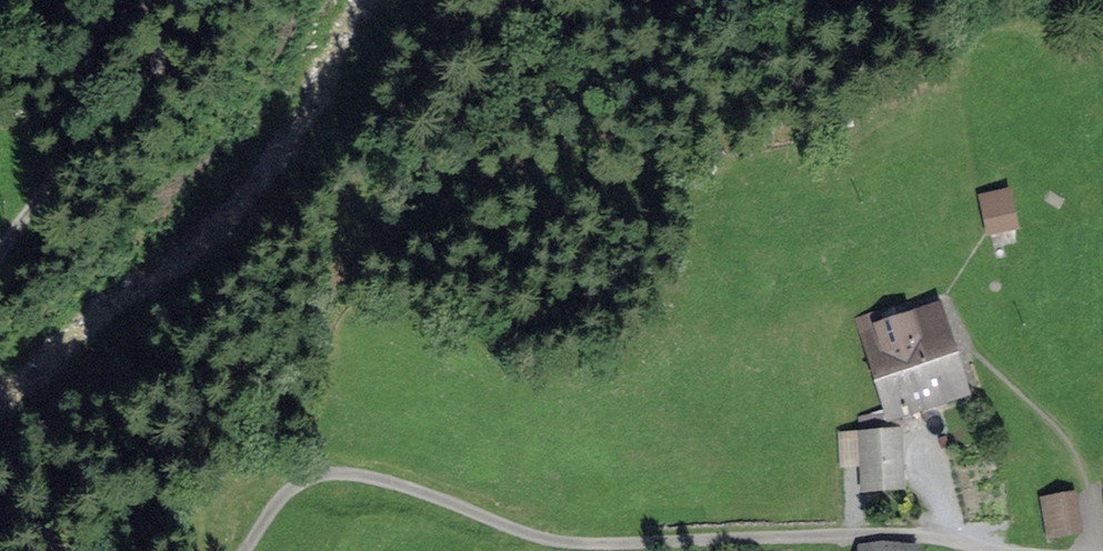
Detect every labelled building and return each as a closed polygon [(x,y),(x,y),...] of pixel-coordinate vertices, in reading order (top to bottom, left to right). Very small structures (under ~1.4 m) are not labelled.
[(983,198),(988,221),(1012,216),(1007,192),(983,198)] [(932,308),(860,331),(876,381),(947,359),(932,308)] [(916,412),(915,410),(959,396),(947,359),(876,381),(888,420),(916,412)] [(861,414),(861,428),(884,427),(883,413),(861,414)] [(862,443),(864,487),(899,486),(897,441),(862,443)] [(1041,501),(1048,537),(1079,531),(1073,496),(1041,501)]
